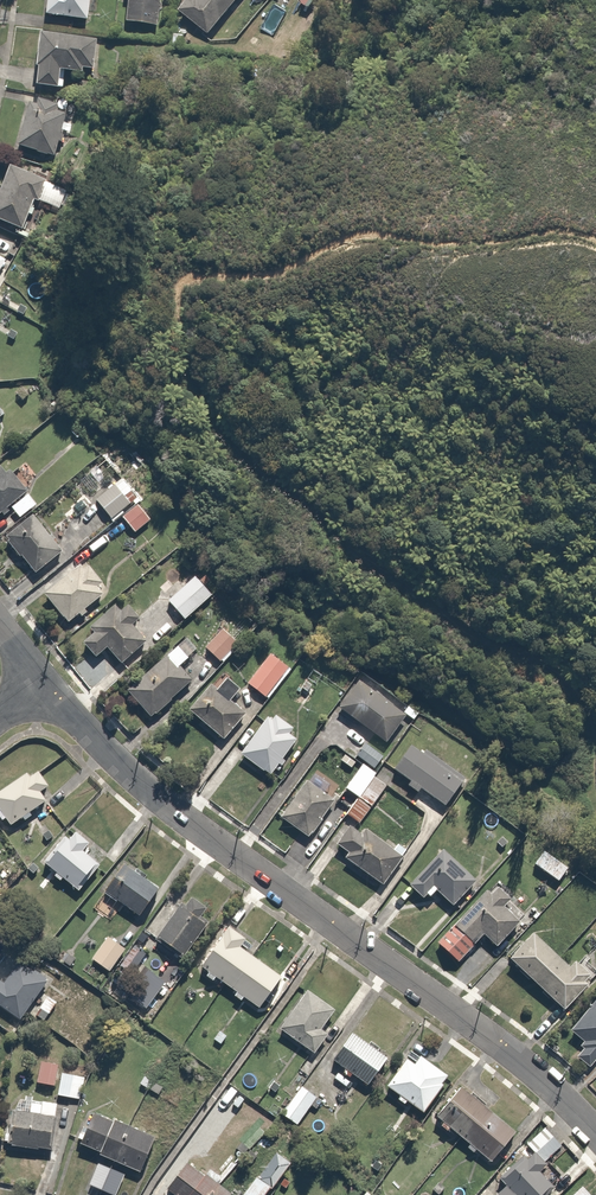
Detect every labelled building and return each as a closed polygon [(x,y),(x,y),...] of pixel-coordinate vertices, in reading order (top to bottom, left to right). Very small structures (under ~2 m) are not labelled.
[(48,20),(92,23),(94,0),(49,0),(48,20)] [(130,26),(160,29),(162,0),(132,0),(130,26)] [(248,0),(188,0),(182,7),(217,37),(248,0)] [(99,40),(40,34),(34,89),(64,92),(66,73),(95,76),(99,40)] [(71,109),(29,100),(19,148),(62,156),(71,109)] [(60,210),(69,187),(11,167),(0,198),(0,223),(26,232),(37,202),(60,210)] [(0,255),(0,278),(10,261),(0,255)] [(0,468),(0,514),(13,505),(22,519),(38,508),(24,488),(31,483),(20,468),(9,476),(2,467),(0,468)] [(126,497),(118,486),(96,502),(112,523),(120,517),(134,507),(141,502),(134,492),(126,497)] [(134,507),(120,517),(133,534),(154,519),(141,502),(134,507)] [(62,550),(35,515),(4,538),(31,573),(62,550)] [(110,592),(88,563),(46,595),(69,624),(110,592)] [(220,592),(202,572),(169,601),(187,621),(220,592)] [(142,635),(148,629),(123,601),(89,630),(94,635),(85,643),(99,659),(109,650),(122,666),(148,643),(142,635)] [(241,647),(224,629),(205,648),(222,665),(241,647)] [(192,660),(180,646),(129,692),(153,719),(194,683),(182,669),(192,660)] [(294,668),(272,652),(247,685),(269,702),(294,668)] [(222,674),(190,711),(224,741),(249,713),(233,699),(241,690),(222,674)] [(411,717),(362,681),(341,711),(390,746),(411,717)] [(304,738),(272,715),(242,758),(274,780),(304,738)] [(383,758),(366,745),(357,756),(367,764),(374,769),(383,758)] [(413,783),(410,787),(420,794),(423,789),(448,806),(464,783),(409,746),(394,770),(413,783)] [(374,769),(367,764),(348,790),(361,800),(381,774),(374,769)] [(0,812),(0,816),(6,824),(10,821),(14,828),(55,799),(35,770),(0,795),(0,807),(2,810),(0,812)] [(338,797),(306,775),(275,820),(306,842),(338,797)] [(386,887),(410,852),(400,845),(394,853),(353,825),(338,846),(351,854),(347,860),(386,887)] [(94,845),(80,834),(72,843),(66,838),(45,864),(80,893),(102,865),(87,854),(94,845)] [(481,877),(445,848),(411,888),(428,902),(438,889),(458,905),(481,877)] [(545,850),(534,864),(560,884),(571,870),(545,850)] [(158,889),(124,865),(103,894),(136,919),(158,889)] [(532,915),(496,883),(439,945),(461,965),(486,938),(499,950),(532,915)] [(219,918),(188,896),(155,940),(187,963),(219,918)] [(231,926),(201,967),(210,973),(207,977),(217,984),(219,981),(238,994),(235,998),(244,1005),(247,1000),(263,1011),(285,980),(241,950),(249,939),(231,926)] [(127,950),(106,936),(90,960),(111,974),(127,950)] [(574,970),(536,936),(513,962),(559,1003),(567,1010),(594,980),(578,966),(574,970)] [(21,1023),(50,984),(21,962),(6,984),(0,979),(0,1007),(21,1023)] [(312,1049),(319,1055),(332,1037),(324,1031),(336,1015),(307,993),(277,1032),(308,1055),(312,1049)] [(61,1004),(47,995),(36,1011),(49,1021),(61,1004)] [(572,1034),(583,1044),(574,1054),(590,1068),(595,1061),(595,1006),(572,1034)] [(386,1064),(352,1036),(332,1060),(367,1088),(386,1064)] [(412,1104),(428,1116),(454,1080),(426,1059),(417,1072),(405,1063),(388,1087),(401,1096),(398,1100),(409,1108),(412,1104)] [(61,1067),(38,1063),(34,1085),(57,1089),(60,1073),(61,1067)] [(86,1078),(60,1073),(57,1089),(55,1097),(81,1101),(86,1078)] [(320,1098),(303,1086),(283,1115),(299,1127),(320,1098)] [(512,1132),(461,1090),(435,1122),(446,1130),(448,1127),(466,1141),(464,1144),(471,1150),(474,1147),(490,1160),(512,1132)] [(62,1104),(15,1098),(7,1148),(55,1155),(62,1104)] [(158,1143),(90,1113),(75,1146),(143,1177),(158,1143)] [(527,1145),(539,1157),(546,1163),(565,1144),(546,1125),(527,1145)] [(278,1154),(246,1194),(270,1194),(293,1165),(278,1154)] [(501,1182),(508,1188),(500,1194),(552,1194),(559,1189),(545,1175),(551,1169),(546,1163),(539,1157),(533,1163),(526,1156),(501,1182)] [(97,1164),(87,1188),(105,1194),(118,1194),(126,1176),(97,1164)] [(187,1165),(165,1192),(169,1194),(225,1194),(187,1165)]
